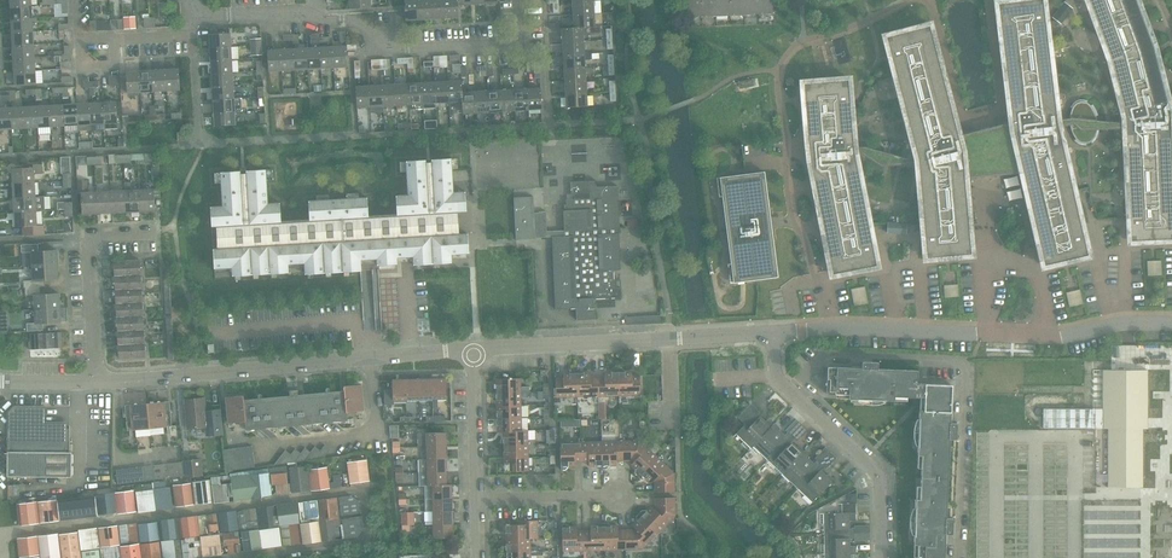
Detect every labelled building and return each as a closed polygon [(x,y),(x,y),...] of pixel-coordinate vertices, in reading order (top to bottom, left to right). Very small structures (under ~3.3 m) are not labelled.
[(370,0),(349,0),(349,9),(371,8),(370,0)] [(405,6),(405,20),(419,19),(418,0),(404,0),(405,6)] [(419,19),(432,18),(431,0),(418,0),(419,19)] [(445,17),(444,0),(431,0),(432,18),(445,17)] [(445,17),(458,17),(457,5),(457,0),(444,0),(445,17)] [(572,2),(573,14),(594,13),(593,0),(572,2)] [(702,0),(687,0),(688,17),(702,17),(702,0)] [(716,0),(702,0),(702,17),(717,16),(716,0)] [(730,0),(716,0),(717,16),(731,15),(730,0)] [(744,0),(730,0),(731,15),(745,15),(744,0)] [(758,0),(744,0),(745,15),(759,14),(758,0)] [(759,14),(773,14),(772,0),(758,0),(759,14)] [(1089,4),(1092,3),(1110,52),(1114,50),(1116,56),(1112,58),(1124,105),(1128,103),(1130,110),(1126,111),(1127,117),(1128,128),(1132,128),(1133,135),(1128,135),(1130,183),(1135,183),(1135,189),(1130,190),(1131,199),(1128,199),(1130,238),(1146,237),(1146,238),(1162,237),(1162,236),(1171,236),(1171,197),(1170,197),(1169,193),(1171,193),(1171,155),(1171,143),(1167,143),(1167,138),(1171,138),(1171,124),(1171,123),(1170,123),(1169,112),(1171,112),(1170,111),(1164,89),(1160,90),(1159,86),(1163,85),(1154,46),(1148,32),(1144,33),(1143,29),(1147,28),(1137,0),(1088,0),(1089,4)] [(901,36),(886,40),(898,89),(901,89),(914,139),(919,138),(920,145),(916,146),(919,159),(925,226),(922,226),(925,255),(971,251),(964,177),(978,176),(980,177),(982,178),(983,177),(985,176),(986,175),(1022,172),(1034,226),(1031,226),(1030,226),(1035,244),(1038,243),(1042,262),(1087,252),(1058,127),(1070,124),(1072,132),(1076,139),(1074,140),(1074,141),(1076,139),(1080,142),(1085,143),(1085,145),(1086,145),(1086,143),(1091,141),(1092,143),(1091,141),(1094,137),(1096,132),(1096,129),(1096,127),(1099,127),(1099,126),(1097,126),(1097,120),(1096,116),(1098,115),(1097,115),(1095,115),(1093,111),(1091,106),(1093,105),(1092,104),(1091,105),(1087,102),(1087,100),(1086,103),(1081,102),(1076,104),(1073,108),(1070,107),(1072,108),(1069,119),(1057,120),(1056,110),(1048,111),(1048,104),(1052,104),(1047,57),(1042,57),(1041,51),(1046,50),(1043,22),(1045,22),(1043,2),(1027,4),(1027,2),(1011,4),(1011,6),(997,7),(1002,46),(1006,45),(1007,49),(1002,50),(1008,100),(1013,99),(1013,103),(1009,104),(1011,122),(988,128),(981,130),(981,129),(980,129),(979,130),(958,136),(955,123),(950,124),(949,120),(953,119),(941,71),(937,72),(936,68),(940,66),(930,29),(917,32),(917,31),(901,35),(901,36)] [(32,19),(32,5),(11,7),(11,20),(32,19)] [(1061,7),(1053,17),(1057,20),(1061,23),(1069,13),(1065,10),(1061,7)] [(573,14),(574,28),(583,28),(595,27),(594,13),(573,14)] [(135,16),(123,16),(123,18),(123,29),(129,28),(136,28),(135,16)] [(33,32),(32,19),(11,20),(12,33),(33,32)] [(561,28),(562,42),(583,40),(583,28),(574,28),(561,28)] [(34,45),(33,32),(12,33),(13,46),(34,45)] [(209,34),(210,48),(230,46),(230,33),(209,34)] [(310,48),(306,48),(308,69),(321,69),(319,48),(320,48),(320,43),(319,43),(319,37),(319,33),(313,33),(310,33),(310,48)] [(562,42),(563,55),(591,53),(584,53),(583,40),(562,42)] [(35,58),(34,45),(13,46),(14,59),(35,58)] [(261,55),(261,45),(251,45),(251,55),(261,55)] [(210,48),(211,60),(231,59),(230,46),(210,48)] [(347,67),(347,63),(346,46),(333,47),(334,68),(347,67)] [(321,69),(334,68),(333,47),(320,48),(319,48),(321,69)] [(295,70),(308,69),(306,48),(293,49),(295,70)] [(282,71),(295,70),(293,49),(281,50),(282,71)] [(269,72),(282,71),(281,50),(267,51),(269,72)] [(591,53),(563,55),(564,68),(585,67),(584,59),(592,59),(591,53)] [(35,71),(35,58),(14,59),(14,72),(35,71)] [(211,60),(211,73),(232,72),(231,59),(211,60)] [(371,60),(371,65),(372,70),(376,70),(381,70),(382,70),(381,59),(371,60)] [(513,64),(513,69),(513,74),(519,74),(519,76),(526,76),(525,64),(513,64)] [(486,66),(476,66),(477,72),(478,71),(480,76),(487,76),(486,66)] [(585,67),(564,68),(565,81),(586,80),(585,67)] [(166,91),(180,90),(179,69),(165,70),(166,91)] [(140,92),(153,91),(152,70),(139,71),(140,92)] [(153,91),(166,91),(165,70),(152,70),(153,91)] [(36,84),(35,71),(14,72),(15,85),(36,84)] [(127,93),(140,92),(139,71),(126,72),(127,93)] [(211,73),(212,86),(233,85),(232,72),(211,73)] [(121,85),(120,76),(108,77),(109,86),(121,85)] [(751,78),(737,81),(739,88),(753,86),(751,78)] [(586,80),(565,81),(565,95),(586,93),(586,80)] [(449,103),(462,102),(462,93),(462,81),(448,82),(449,103)] [(423,104),(436,103),(435,82),(422,83),(423,104)] [(436,103),(449,103),(448,82),(435,82),(436,103)] [(410,105),(423,104),(422,83),(408,84),(410,105)] [(816,86),(803,87),(806,126),(810,125),(811,130),(806,130),(808,147),(808,148),(810,158),(809,159),(810,162),(812,175),(816,175),(817,179),(813,180),(823,229),(827,228),(828,232),(823,233),(831,271),(844,268),(844,270),(860,266),(860,265),(876,262),(868,224),(866,225),(864,215),(859,216),(858,210),(863,209),(853,162),(849,163),(848,156),(852,155),(851,150),(850,138),(846,139),(845,132),(850,132),(847,104),(850,104),(849,83),(832,84),(832,83),(816,85),(816,86)] [(397,106),(410,105),(408,84),(395,85),(397,106)] [(212,86),(213,99),(233,98),(233,85),(212,86)] [(382,85),(369,86),(371,107),(371,113),(384,112),(383,106),(382,85)] [(383,106),(397,106),(395,85),(382,85),(383,106)] [(357,108),(371,107),(369,86),(356,87),(357,108)] [(515,111),(528,110),(527,89),(514,90),(515,111)] [(528,110),(542,109),(541,89),(527,89),(528,110)] [(502,112),(515,111),(514,90),(501,91),(502,112)] [(489,112),(502,112),(501,91),(488,92),(489,112)] [(462,102),(463,113),(463,114),(476,113),(475,92),(462,93),(462,102)] [(476,113),(489,112),(488,92),(475,92),(476,113)] [(565,95),(566,108),(587,107),(586,93),(565,95)] [(233,98),(213,99),(214,113),(234,111),(242,111),(241,98),(233,98)] [(104,123),(104,129),(118,128),(117,123),(116,102),(103,103),(104,123)] [(90,124),(104,123),(103,103),(89,104),(90,124)] [(64,126),(77,125),(76,104),(63,105),(64,126)] [(77,125),(90,124),(89,104),(76,104),(77,125)] [(51,126),(64,126),(63,105),(50,106),(51,126)] [(145,115),(145,120),(155,120),(155,114),(154,105),(149,106),(150,114),(145,115)] [(38,127),(51,126),(50,106),(37,107),(38,127)] [(12,128),(25,128),(24,107),(11,108),(12,128)] [(25,128),(38,127),(37,107),(24,107),(25,128)] [(12,128),(11,108),(0,109),(0,129),(12,128)] [(214,126),(235,125),(234,111),(214,113),(214,126)] [(437,120),(425,121),(425,129),(438,129),(437,120)] [(137,154),(138,160),(145,159),(146,162),(153,161),(152,154),(145,154),(145,153),(137,154)] [(123,155),(123,163),(131,163),(131,160),(138,160),(137,154),(131,154),(131,155),(123,155)] [(76,156),(77,162),(88,162),(88,165),(94,164),(94,157),(87,157),(87,155),(76,156)] [(94,157),(94,164),(102,164),(102,156),(94,157)] [(397,266),(397,262),(397,257),(413,256),(413,265),(451,263),(451,254),(469,253),(468,234),(459,234),(458,211),(466,211),(465,192),(453,192),(451,158),(432,159),(432,162),(426,162),(426,160),(406,161),(408,194),(396,195),(396,214),(394,214),(369,216),(367,197),(359,197),(359,193),(346,193),(347,198),(329,199),(329,195),(316,196),(317,200),(308,200),(309,219),(281,221),(280,202),(268,203),(266,180),(273,180),(272,169),(221,172),(223,206),(210,207),(212,226),(215,279),(361,271),(361,259),(377,258),(377,267),(397,266)] [(35,182),(34,174),(43,174),(43,164),(33,165),(33,168),(12,168),(13,183),(35,182)] [(725,194),(722,195),(731,265),(734,265),(736,282),(756,280),(777,277),(773,241),(770,241),(766,209),(769,208),(764,172),(723,177),(725,194)] [(78,193),(81,193),(82,214),(97,213),(96,192),(88,192),(87,180),(78,180),(78,193)] [(576,309),(576,320),(594,319),(593,299),(621,298),(620,288),(613,288),(612,271),(620,270),(618,229),(619,229),(617,186),(596,187),(596,181),(595,181),(595,182),(571,183),(571,182),(570,182),(571,200),(573,200),(573,205),(564,205),(564,211),(563,211),(564,231),(547,232),(546,211),(539,211),(539,213),(534,213),(533,196),(514,198),(516,240),(536,239),(536,238),(552,237),(555,310),(576,309)] [(35,197),(35,182),(13,183),(14,198),(35,197)] [(124,182),(125,190),(126,212),(140,211),(139,190),(131,190),(131,182),(124,182)] [(139,190),(140,211),(155,211),(154,198),(154,189),(139,190)] [(126,212),(125,190),(111,191),(112,213),(126,212)] [(112,213),(111,191),(96,192),(97,213),(112,213)] [(36,211),(37,211),(45,210),(44,196),(35,197),(14,198),(14,212),(36,211)] [(36,211),(14,212),(15,227),(22,226),(23,235),(46,234),(45,225),(37,226),(36,211)] [(888,230),(887,233),(906,234),(907,224),(888,223),(888,230)] [(22,245),(22,252),(32,252),(32,266),(58,265),(57,251),(39,252),(39,244),(22,245)] [(115,262),(115,275),(141,274),(140,260),(115,262)] [(33,280),(23,280),(24,288),(46,287),(45,280),(59,279),(58,265),(32,266),(33,280)] [(115,275),(116,289),(141,288),(141,274),(115,275)] [(46,287),(24,288),(25,288),(25,296),(34,295),(34,309),(60,307),(59,293),(41,294),(41,288),(46,287)] [(116,289),(117,303),(142,302),(141,288),(116,289)] [(117,317),(143,316),(142,302),(117,303),(117,317)] [(61,321),(60,307),(34,309),(35,323),(26,323),(27,331),(43,330),(42,322),(61,321)] [(118,331),(143,330),(143,316),(117,317),(118,331)] [(660,323),(660,316),(626,317),(626,325),(660,323)] [(119,345),(144,343),(143,330),(118,331),(119,345)] [(29,349),(62,347),(61,332),(31,334),(31,341),(28,342),(29,349)] [(119,345),(119,358),(145,357),(144,343),(119,345)] [(918,557),(945,557),(945,534),(952,534),(953,518),(946,518),(949,439),(956,439),(957,423),(950,423),(952,385),(917,384),(918,371),(878,369),(878,362),(862,362),(862,368),(827,367),(826,394),(848,395),(848,399),(894,401),(894,397),(924,398),(923,407),(924,410),(919,410),(917,456),(922,456),(920,499),(915,499),(914,545),(918,545),(918,557)] [(598,377),(598,396),(619,396),(618,368),(614,369),(611,372),(605,372),(605,376),(598,377)] [(618,368),(619,396),(640,395),(639,375),(632,376),(632,371),(625,371),(622,368),(618,368)] [(577,397),(577,370),(573,370),(570,373),(563,373),(563,377),(556,378),(556,397),(560,397),(577,397)] [(577,370),(577,397),(598,396),(598,377),(590,377),(590,372),(584,372),(581,370),(577,370)] [(1111,370),(1103,370),(1103,409),(1103,429),(1108,429),(1108,487),(1142,487),(1142,429),(1147,429),(1147,370),(1111,370)] [(446,405),(446,399),(445,378),(432,379),(432,399),(433,399),(433,407),(438,407),(438,405),(446,405)] [(522,387),(520,388),(520,378),(496,379),(496,393),(529,392),(529,387),(522,387)] [(406,399),(406,379),(392,380),(393,390),(384,390),(384,405),(393,405),(393,400),(406,399)] [(406,379),(406,399),(419,399),(419,379),(406,379)] [(419,379),(419,399),(432,399),(432,379),(419,379)] [(244,396),(226,397),(228,423),(245,422),(246,430),(348,420),(347,412),(364,411),(361,385),(344,386),(344,394),(298,399),(298,390),(289,391),(290,400),(244,404),(244,396)] [(497,406),(521,405),(521,397),(530,396),(529,392),(496,393),(497,406)] [(211,435),(222,434),(220,410),(208,411),(208,413),(206,413),(204,398),(185,400),(188,429),(207,427),(207,425),(210,425),(211,435)] [(170,413),(174,413),(173,404),(169,404),(169,402),(125,406),(126,408),(122,409),(123,418),(126,417),(128,431),(172,426),(170,413)] [(750,449),(772,425),(767,420),(765,422),(760,417),(762,414),(751,404),(738,417),(745,424),(736,434),(743,441),(741,444),(748,451),(750,449)] [(497,419),(521,418),(521,405),(497,406),(497,419)] [(71,478),(71,454),(70,454),(70,427),(69,427),(69,429),(57,429),(57,423),(45,423),(45,407),(14,407),(8,413),(7,477),(71,478)] [(1093,409),(1093,408),(1043,408),(1043,428),(1093,429),(1093,428),(1093,409)] [(521,418),(497,419),(497,432),(503,432),(522,431),(521,418)] [(772,425),(750,449),(758,456),(761,453),(768,460),(801,424),(796,419),(785,430),(787,432),(784,436),(778,431),(780,428),(774,423),(772,425)] [(801,424),(768,460),(775,467),(772,470),(780,477),(804,451),(798,446),(796,448),(791,443),(794,439),(796,441),(807,430),(801,424)] [(504,445),(535,445),(535,439),(528,439),(528,431),(522,431),(503,432),(504,445)] [(427,446),(446,446),(446,433),(419,433),(419,446),(427,446)] [(602,442),(603,469),(607,469),(609,466),(616,466),(616,461),(623,461),(623,441),(602,442)] [(623,441),(623,461),(632,461),(634,462),(631,465),(635,470),(635,474),(638,477),(657,457),(640,441),(623,441)] [(582,462),(581,442),(560,443),(561,470),(565,470),(568,467),(575,467),(575,462),(582,462)] [(603,469),(602,442),(581,442),(582,462),(589,462),(589,466),(596,466),(599,469),(603,469)] [(321,451),(313,460),(323,459),(331,449),(325,445),(321,451)] [(504,458),(528,457),(528,448),(535,448),(535,445),(504,445),(504,458)] [(252,446),(238,448),(239,455),(253,453),(252,446)] [(311,452),(304,461),(313,460),(321,451),(315,446),(311,452)] [(427,459),(446,459),(446,446),(427,446),(427,459)] [(804,451),(780,477),(787,484),(790,481),(797,488),(831,452),(825,447),(815,458),(817,460),(813,464),(808,458),(810,456),(804,451)] [(240,469),(239,462),(239,455),(238,448),(224,450),(227,471),(240,469)] [(305,448),(301,453),(294,462),(304,461),(311,452),(305,448)] [(291,454),(284,464),(294,462),(301,453),(295,449),(291,454)] [(291,454),(285,450),(274,465),(284,464),(291,454)] [(831,452),(797,488),(804,495),(801,498),(809,505),(834,479),(828,474),(826,476),(820,471),(824,467),(826,469),(836,458),(831,452)] [(239,462),(254,460),(253,453),(239,455),(239,462)] [(528,471),(528,475),(534,475),(534,466),(528,466),(528,457),(504,458),(504,471),(528,471)] [(657,457),(638,477),(641,479),(645,479),(650,484),(653,480),(655,482),(655,491),(674,491),(674,473),(657,457)] [(185,476),(185,478),(203,476),(201,458),(183,461),(183,462),(185,476)] [(419,472),(447,472),(446,459),(427,459),(427,472),(419,472)] [(239,462),(240,469),(255,467),(254,460),(239,462)] [(346,463),(349,485),(368,483),(366,461),(346,463)] [(185,476),(183,462),(175,463),(177,477),(185,476)] [(177,477),(175,463),(168,464),(170,478),(177,477)] [(170,478),(168,464),(160,465),(162,479),(170,478)] [(162,479),(160,465),(153,466),(155,480),(162,479)] [(155,480),(153,466),(145,467),(147,481),(155,480)] [(287,473),(287,466),(269,468),(271,485),(276,485),(276,492),(282,494),(291,493),(290,483),(288,483),(286,473),(287,473)] [(308,466),(289,468),(292,493),(310,491),(308,466)] [(346,466),(328,468),(329,484),(330,488),(342,487),(341,479),(348,478),(346,466)] [(140,482),(138,467),(131,468),(133,483),(140,482)] [(147,481),(145,467),(138,467),(140,482),(147,481)] [(309,469),(311,491),(322,489),(329,489),(327,467),(309,469)] [(133,483),(131,468),(123,469),(125,484),(133,483)] [(269,468),(248,470),(252,498),(272,496),(271,485),(269,468)] [(125,484),(123,469),(116,470),(118,485),(125,484)] [(233,496),(233,501),(252,498),(248,470),(230,473),(231,483),(233,496)] [(419,486),(432,486),(432,485),(447,485),(447,484),(447,472),(419,472),(419,486)] [(220,476),(211,477),(214,503),(229,501),(229,497),(232,496),(231,483),(221,484),(220,476)] [(209,479),(191,482),(191,483),(194,504),(194,506),(212,503),(209,479)] [(134,484),(138,512),(173,507),(172,499),(173,499),(171,490),(171,487),(153,490),(152,482),(134,484)] [(191,483),(173,485),(176,506),(194,504),(191,483)] [(432,485),(432,486),(433,498),(452,498),(452,484),(447,484),(447,485),(432,485)] [(58,507),(60,519),(72,517),(72,519),(85,518),(85,516),(97,515),(95,497),(95,489),(56,494),(58,507)] [(133,491),(115,493),(118,515),(136,513),(133,491)] [(115,493),(96,496),(99,516),(117,513),(115,493)] [(341,515),(353,514),(361,513),(360,501),(351,495),(338,497),(340,507),(341,515)] [(317,500),(320,520),(339,518),(336,497),(317,500)] [(639,513),(659,532),(675,515),(675,497),(655,498),(655,507),(654,509),(651,506),(646,510),(642,511),(639,513)] [(433,511),(453,511),(452,498),(433,498),(433,511)] [(39,518),(40,517),(40,524),(58,522),(57,510),(57,499),(37,501),(38,504),(39,518)] [(317,500),(299,502),(301,520),(303,519),(303,520),(319,517),(317,500)] [(37,501),(17,503),(19,525),(39,523),(39,518),(38,504),(37,501)] [(296,502),(276,505),(280,526),(299,523),(297,508),(296,502)] [(842,504),(842,513),(819,513),(820,524),(824,524),(824,534),(869,533),(869,525),(854,525),(854,528),(849,528),(849,521),(855,521),(855,503),(842,504)] [(256,507),(259,529),(259,530),(280,527),(280,526),(276,505),(256,507)] [(259,529),(256,507),(243,509),(237,512),(239,531),(241,531),(259,529)] [(236,510),(217,512),(217,513),(218,528),(227,527),(238,526),(236,510)] [(433,524),(453,524),(453,511),(433,511),(433,524)] [(414,512),(402,512),(402,520),(402,525),(409,525),(409,524),(414,524),(414,512)] [(217,513),(197,515),(200,535),(219,533),(218,528),(217,513)] [(625,530),(625,549),(643,549),(659,532),(639,513),(636,516),(637,520),(632,525),(635,528),(634,530),(625,530)] [(197,515),(177,518),(179,538),(194,536),(195,536),(199,536),(200,536),(200,535),(197,515)] [(342,519),(345,537),(345,539),(358,536),(364,528),(362,516),(342,519)] [(320,520),(319,520),(318,520),(321,541),(324,540),(336,539),(334,527),(341,526),(341,517),(339,518),(320,520)] [(161,541),(179,539),(179,538),(177,518),(158,520),(161,541)] [(521,521),(521,525),(506,525),(506,539),(530,538),(538,538),(538,520),(521,521)] [(312,522),(300,523),(301,533),(302,543),(321,541),(319,521),(312,522)] [(158,522),(137,524),(139,542),(160,540),(158,522)] [(122,544),(139,542),(136,523),(119,525),(122,544)] [(280,527),(283,546),(302,543),(299,523),(280,526),(280,527)] [(583,531),(584,551),(605,550),(604,523),(600,523),(597,526),(591,526),(591,531),(583,531)] [(604,523),(605,550),(625,549),(625,530),(618,530),(618,525),(611,526),(608,523),(604,523)] [(453,524),(433,524),(434,538),(453,537),(453,524)] [(584,551),(583,531),(576,531),(576,526),(569,527),(567,524),(562,524),(563,551),(584,551)] [(118,525),(97,527),(100,548),(121,545),(118,525)] [(97,527),(79,530),(81,550),(100,548),(97,527)] [(280,527),(259,530),(261,548),(283,546),(280,527)] [(259,530),(241,532),(243,551),(261,549),(261,548),(259,530)] [(227,546),(228,553),(242,551),(239,531),(228,532),(219,533),(221,547),(227,546)] [(78,532),(58,534),(62,557),(81,557),(78,532)] [(222,554),(221,547),(219,533),(200,536),(199,536),(202,556),(222,554)] [(869,533),(824,534),(824,544),(820,544),(820,554),(856,553),(856,546),(849,546),(849,538),(854,538),(854,541),(870,541),(869,533)] [(40,557),(59,557),(57,534),(37,537),(40,557)] [(39,555),(37,536),(18,538),(20,557),(39,555)] [(202,556),(199,536),(194,537),(194,547),(189,548),(189,539),(181,540),(182,549),(181,549),(182,557),(191,557),(202,556)] [(530,547),(530,538),(506,539),(506,552),(538,551),(538,547),(530,547)] [(181,549),(180,539),(179,539),(161,541),(163,557),(182,557),(181,549)] [(140,543),(141,557),(161,557),(159,541),(140,543)] [(121,551),(122,557),(141,557),(140,543),(122,546),(121,545),(121,551)] [(100,548),(101,557),(121,557),(121,551),(121,545),(100,548)] [(81,551),(82,557),(100,557),(99,549),(81,551)]
